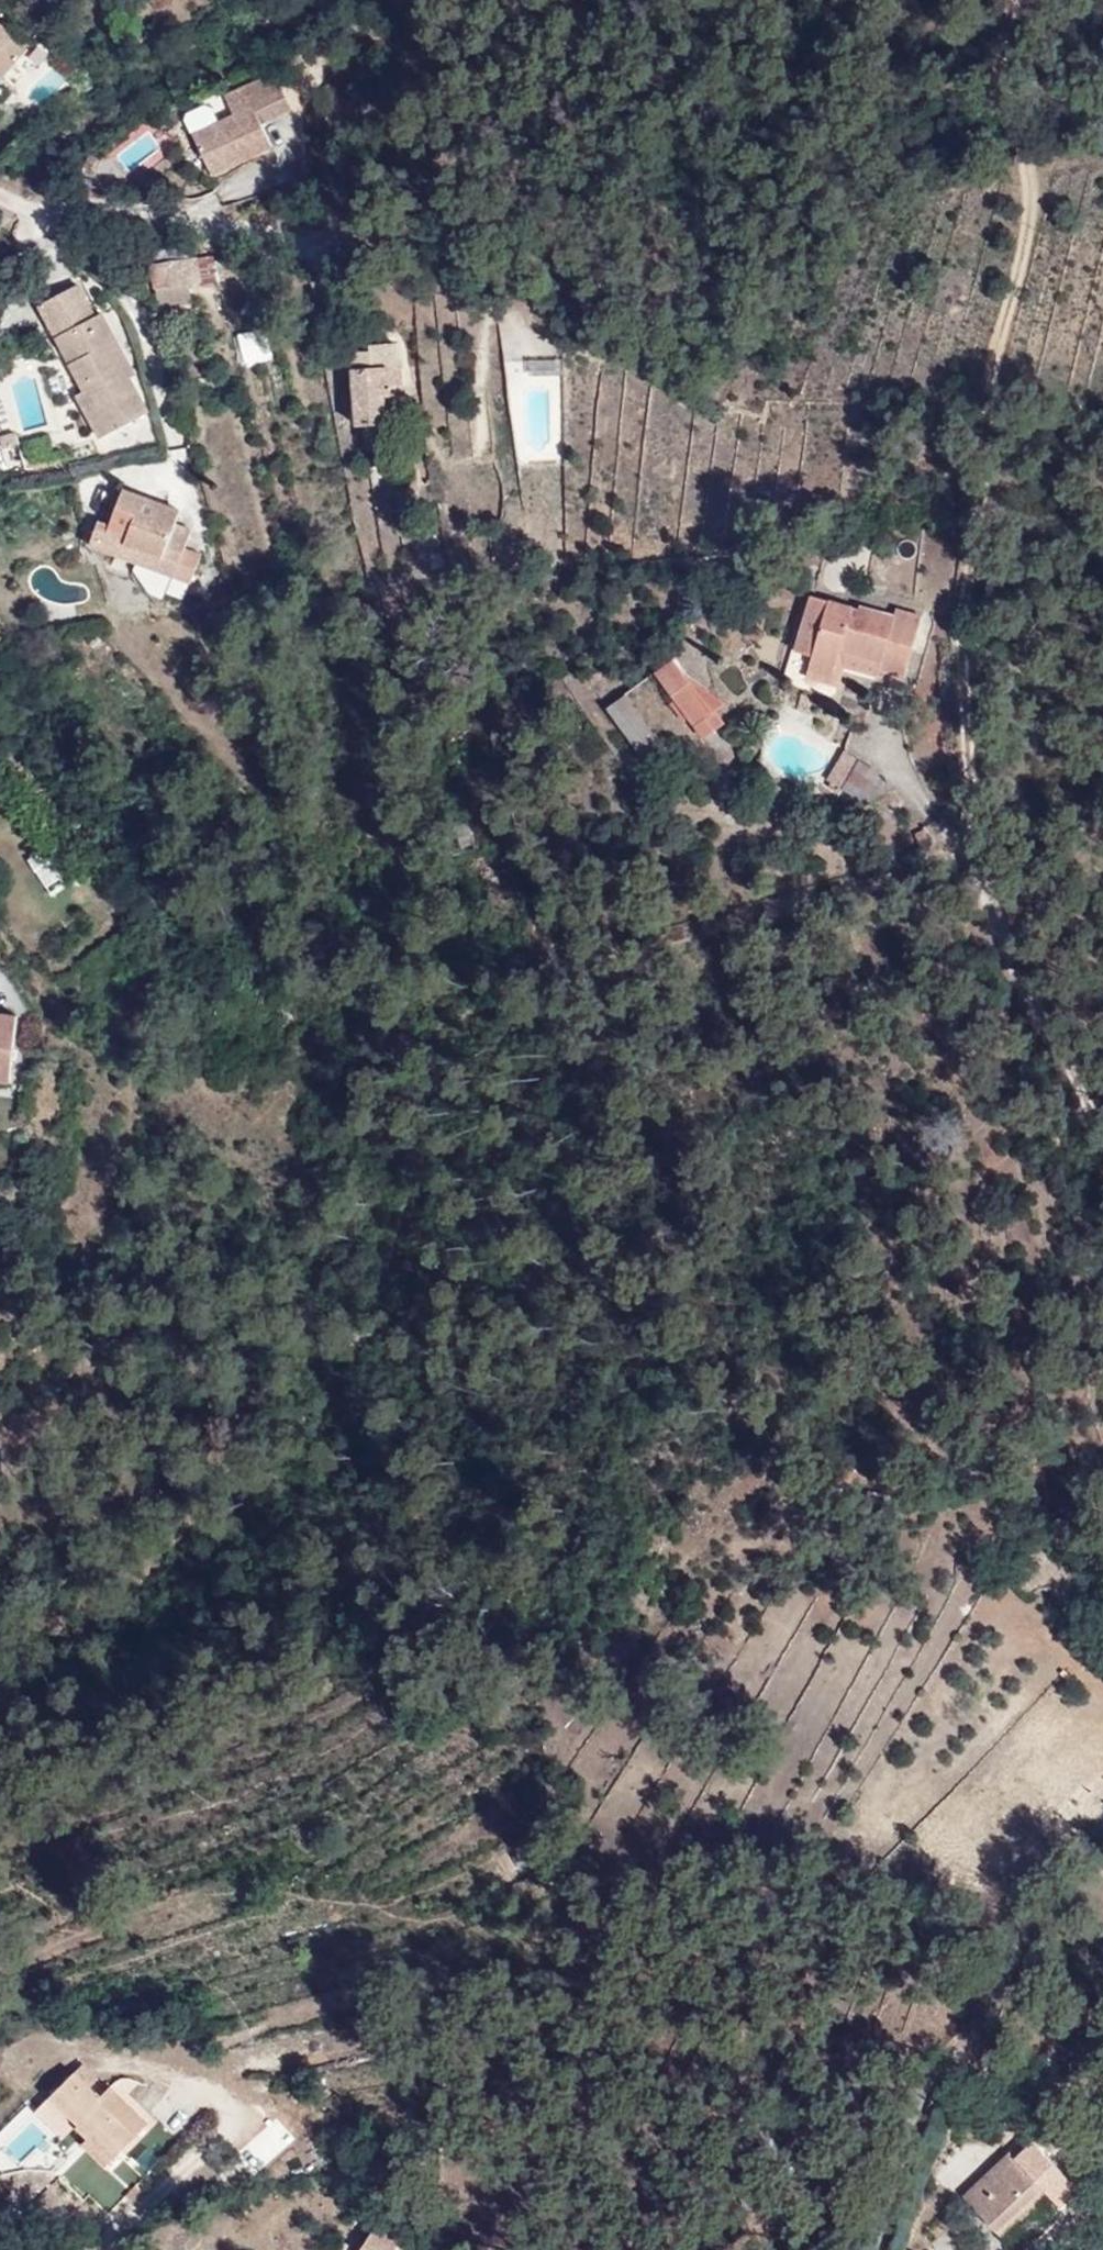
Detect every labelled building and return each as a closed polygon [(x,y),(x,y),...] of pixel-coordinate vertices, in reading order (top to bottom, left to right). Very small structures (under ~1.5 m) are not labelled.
[(0,32),(0,81),(7,87),(32,59),(0,32)] [(279,92),(266,64),(219,86),(230,110),(192,128),(210,168),(267,142),(250,105),(279,92)] [(234,299),(230,273),(208,275),(213,300),(234,299)] [(213,300),(208,275),(207,275),(202,276),(167,282),(170,307),(171,307),(203,302),(206,301),(213,300)] [(128,368),(94,305),(87,309),(70,277),(32,297),(48,331),(65,323),(78,349),(61,357),(74,384),(69,387),(92,431),(141,404),(123,370),(128,368)] [(78,349),(65,323),(48,331),(61,357),(78,349)] [(261,324),(234,330),(241,361),(268,355),(261,324)] [(424,416),(422,385),(409,387),(405,344),(391,344),(391,330),(358,332),(370,429),(403,426),(400,418),(424,416)] [(25,347),(22,338),(0,344),(0,348),(1,353),(25,347)] [(9,424),(0,427),(0,441),(12,437),(9,424)] [(167,569),(185,522),(167,516),(173,502),(115,481),(102,517),(90,513),(81,537),(167,569)] [(887,664),(902,613),(852,596),(844,620),(828,615),(814,657),(848,669),(853,653),(887,664)] [(814,657),(829,609),(797,598),(783,646),(814,657)] [(923,675),(940,625),(902,613),(887,664),(923,675)] [(731,728),(689,649),(661,659),(701,743),(731,728)] [(684,752),(640,666),(614,679),(657,767),(684,752)] [(860,752),(867,740),(854,732),(837,762),(851,770),(860,752)] [(899,773),(886,751),(867,740),(860,752),(871,758),(883,781),(899,773)] [(69,882),(50,844),(27,856),(46,894),(69,882)] [(0,991),(0,1066),(8,1067),(16,993),(0,991)] [(122,2151),(152,2119),(111,2082),(103,2091),(75,2067),(48,2096),(77,2123),(73,2128),(88,2142),(99,2130),(122,2151)] [(46,2132),(22,2107),(0,2129),(0,2170),(4,2174),(46,2132)] [(771,2141),(764,2128),(747,2138),(755,2150),(771,2141)] [(111,2163),(122,2151),(99,2130),(88,2142),(111,2163)] [(1016,2137),(937,2192),(982,2249),(1022,2249),(1064,2209),(1016,2137)] [(748,2207),(756,2202),(743,2182),(735,2187),(748,2207)] [(375,2236),(370,2243),(366,2240),(360,2249),(395,2249),(375,2236)]
